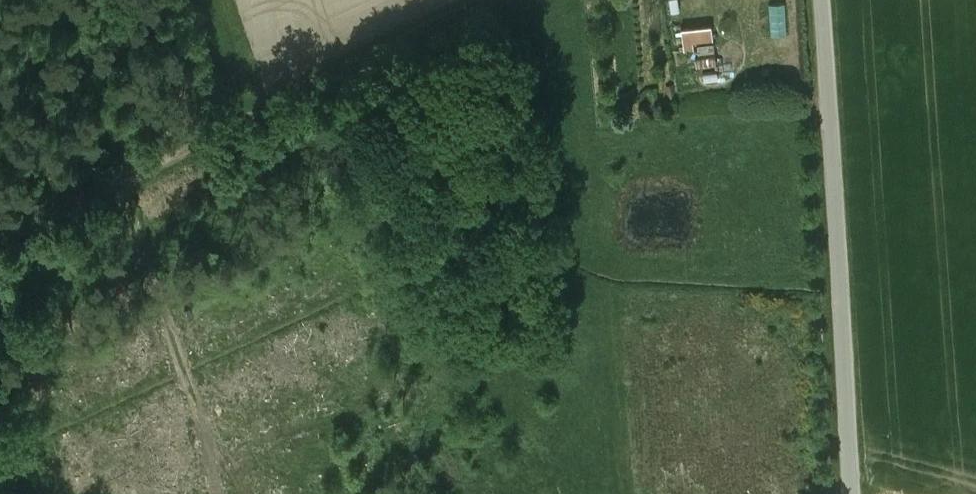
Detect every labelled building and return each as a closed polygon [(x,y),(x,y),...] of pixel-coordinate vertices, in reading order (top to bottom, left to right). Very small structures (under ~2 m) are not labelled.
[(714,9),(689,11),(691,36),(716,34),(714,9)]
